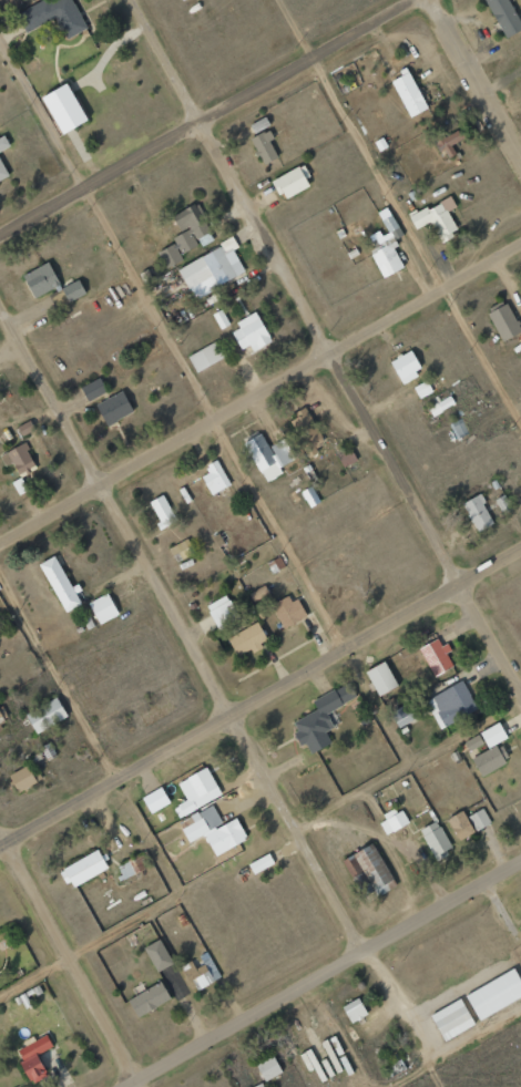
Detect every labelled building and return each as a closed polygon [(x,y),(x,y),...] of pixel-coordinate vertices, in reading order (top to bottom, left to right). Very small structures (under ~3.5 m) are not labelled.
[(25,32),(55,17),(66,39),(87,29),(72,0),(55,0),(50,3),(49,0),(43,0),(16,13),(25,32)] [(505,38),(520,30),(520,25),(508,0),(485,0),(505,38)] [(410,118),(428,108),(408,70),(390,80),(410,118)] [(41,97),(62,134),(87,120),(66,83),(41,97)] [(463,139),(458,130),(445,136),(443,133),(434,138),(444,160),(456,154),(451,145),(463,139)] [(262,165),(278,158),(267,131),(251,138),(262,165)] [(10,147),(4,135),(0,137),(0,152),(10,147)] [(9,177),(0,159),(0,181),(9,177)] [(272,181),(283,200),(312,185),(302,165),(272,181)] [(415,229),(430,222),(441,242),(459,233),(448,211),(456,207),(450,196),(409,217),(415,229)] [(213,239),(196,204),(172,215),(181,233),(172,237),(175,243),(158,251),(166,268),(183,259),(181,255),(213,239)] [(403,267),(394,247),(398,245),(390,231),(398,228),(388,209),(378,213),(386,229),(370,238),(376,251),(371,254),(383,278),(403,267)] [(178,267),(194,299),(245,273),(234,250),(238,247),(234,239),(178,267)] [(22,275),(34,298),(60,285),(48,262),(22,275)] [(68,303),(86,294),(78,279),(61,288),(68,303)] [(501,341),(520,333),(509,304),(489,312),(501,341)] [(250,346),(252,351),(270,344),(258,312),(236,321),(239,329),(233,331),(240,350),(250,346)] [(225,357),(216,341),(188,356),(196,372),(225,357)] [(421,374),(412,351),(391,359),(399,382),(421,374)] [(80,387),(87,401),(106,392),(100,378),(80,387)] [(433,392),(427,381),(413,387),(419,399),(433,392)] [(133,413),(122,391),(95,405),(107,426),(133,413)] [(428,409),(433,417),(455,403),(450,395),(428,409)] [(467,433),(463,419),(452,422),(456,437),(467,433)] [(21,435),(33,431),(30,422),(18,426),(21,435)] [(268,446),(263,434),(245,442),(263,483),(283,474),(279,467),(294,461),(284,439),(268,446)] [(18,475),(36,468),(26,443),(0,454),(5,466),(13,463),(18,475)] [(202,476),(210,495),(230,486),(218,460),(205,465),(209,473),(202,476)] [(321,502),(311,486),(301,492),(310,508),(321,502)] [(161,529),(176,521),(163,494),(148,502),(161,529)] [(493,524),(480,495),(463,503),(476,532),(493,524)] [(496,499),(502,516),(512,512),(506,495),(496,499)] [(169,548),(176,562),(196,553),(188,538),(169,548)] [(73,591),(55,556),(39,564),(64,613),(81,604),(74,590),(73,591)] [(119,614),(107,593),(88,604),(100,625),(119,614)] [(219,631),(240,620),(227,595),(206,606),(219,631)] [(272,606),(282,629),(306,617),(296,595),(272,606)] [(268,643),(257,622),(227,638),(238,658),(268,643)] [(419,648),(433,676),(452,666),(438,637),(419,648)] [(397,686),(386,660),(366,669),(377,695),(397,686)] [(477,710),(463,681),(425,699),(439,728),(477,710)] [(356,698),(348,683),(312,700),(317,710),(290,722),(301,745),(306,742),(311,752),(331,743),(325,731),(333,727),(325,712),(356,698)] [(34,732),(68,719),(59,698),(26,711),(34,732)] [(390,711),(397,727),(418,718),(410,702),(390,711)] [(488,748),(507,737),(498,722),(480,732),(488,748)] [(468,750),(484,744),(480,734),(464,741),(468,750)] [(508,761),(499,744),(471,758),(480,776),(508,761)] [(16,792),(42,780),(34,763),(8,774),(16,792)] [(187,800),(173,807),(178,817),(221,796),(207,767),(177,781),(187,800)] [(142,795),(149,812),(169,805),(163,788),(142,795)] [(237,817),(222,824),(213,804),(178,822),(189,843),(205,835),(215,855),(248,839),(237,817)] [(491,823),(482,808),(468,816),(476,831),(491,823)] [(384,819),(391,832),(408,822),(401,810),(384,819)] [(475,831),(463,810),(447,818),(459,840),(475,831)] [(436,860),(453,851),(437,820),(420,829),(436,860)] [(343,857),(359,896),(375,889),(378,895),(389,891),(386,882),(392,880),(376,843),(343,857)] [(71,888),(108,868),(97,849),(60,869),(71,888)] [(254,874),(274,863),(269,853),(248,864),(254,874)] [(147,867),(141,854),(116,866),(122,879),(147,867)] [(188,994),(159,938),(146,946),(174,1001),(188,994)] [(191,961),(183,964),(194,990),(220,979),(208,951),(199,955),(203,965),(195,968),(191,961)] [(479,1020),(520,998),(520,982),(514,969),(465,994),(479,1020)] [(127,997),(135,1016),(169,1002),(162,983),(127,997)] [(342,1006),(350,1024),(368,1015),(359,997),(342,1006)] [(430,1013),(442,1040),(474,1026),(462,999),(430,1013)] [(37,1054),(52,1046),(45,1032),(14,1050),(32,1084),(48,1075),(37,1054)] [(264,1081),(282,1073),(273,1055),(256,1063),(264,1081)]
